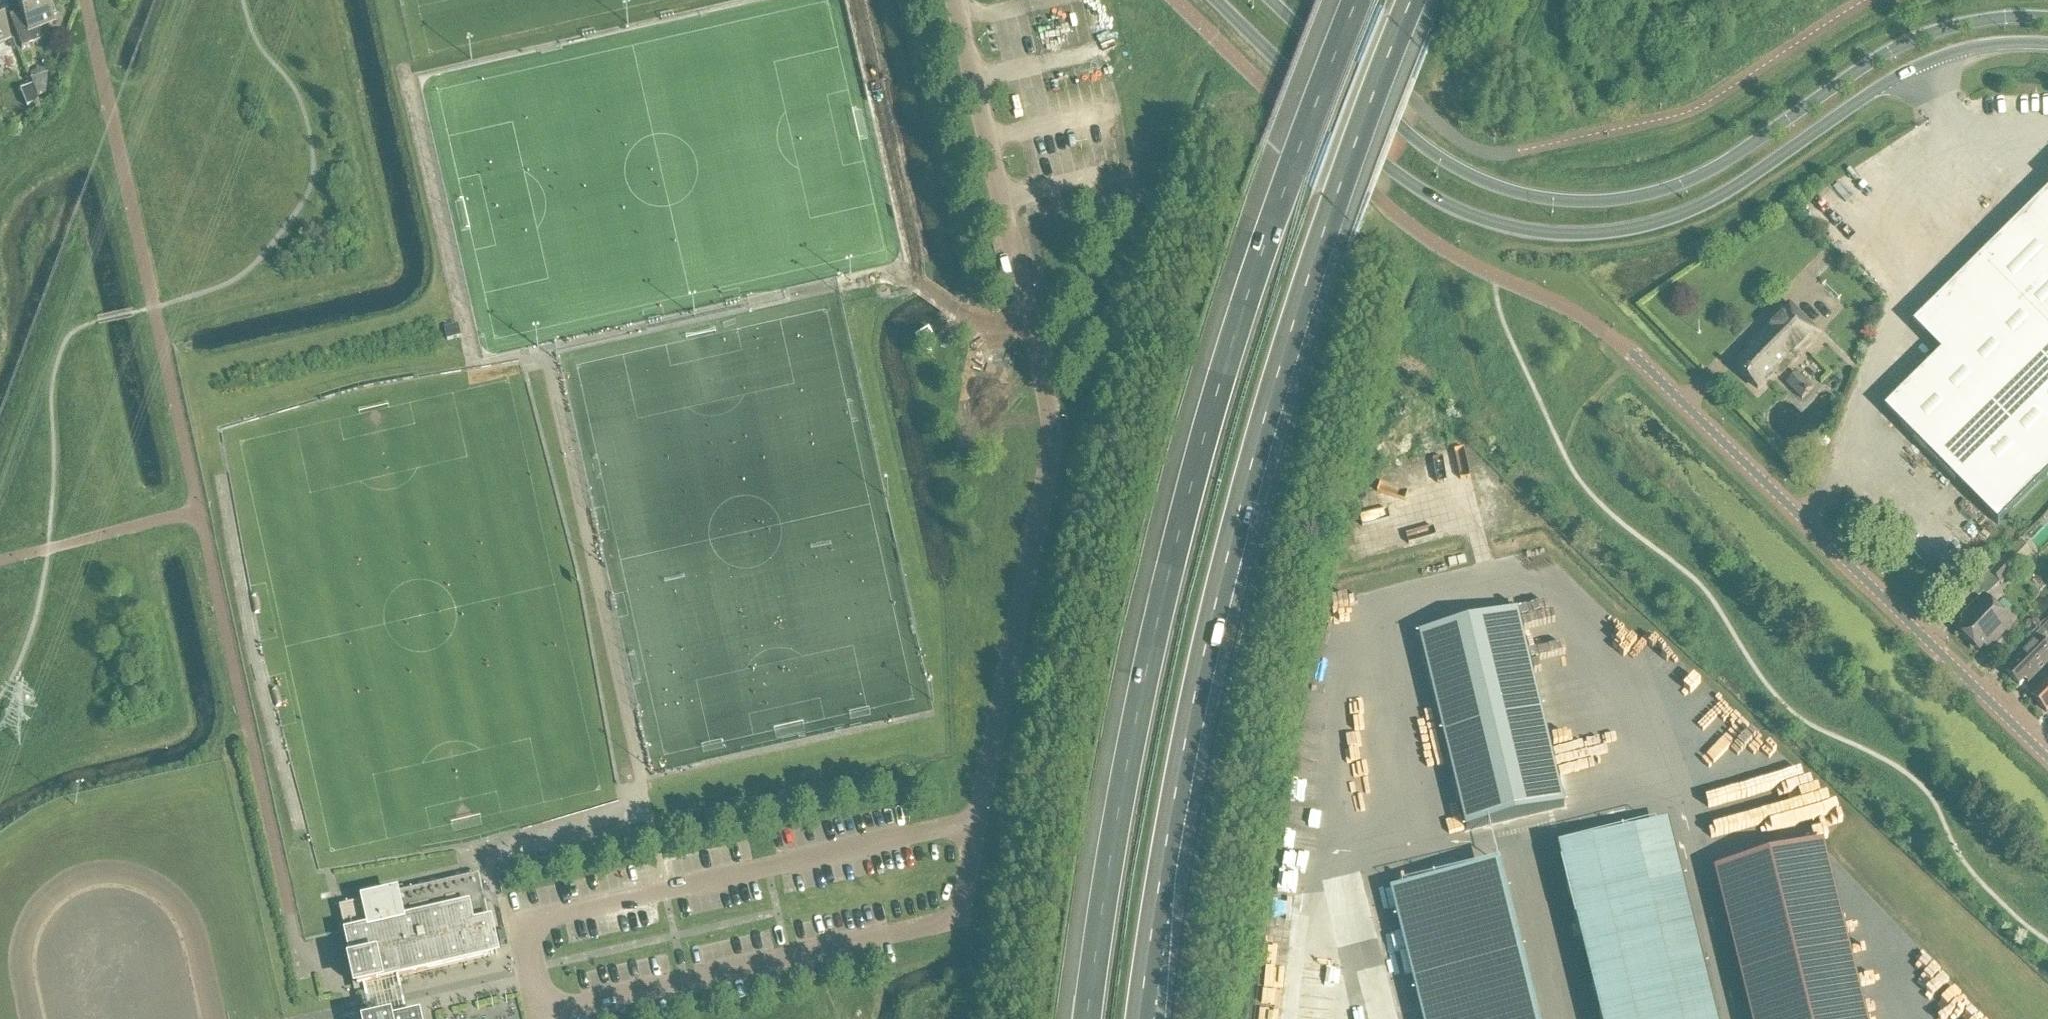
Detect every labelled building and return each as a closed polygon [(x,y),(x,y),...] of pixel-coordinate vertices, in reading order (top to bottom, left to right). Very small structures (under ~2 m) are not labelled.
[(21,51),(42,42),(38,31),(53,26),(50,18),(55,16),(50,4),(45,6),(43,0),(15,0),(23,22),(11,26),(21,51)] [(8,43),(0,22),(0,46),(8,43)] [(1998,527),(2047,478),(2047,194),(1913,328),(1941,356),(1884,412),(1998,527)] [(1761,346),(1736,370),(1758,392),(1775,374),(1778,378),(1818,337),(1790,309),(1757,342),(1761,346)] [(459,340),(457,328),(445,331),(448,343),(459,340)] [(1786,386),(1802,402),(1812,391),(1797,376),(1786,386)] [(1971,590),(1981,601),(1958,624),(1963,628),(1957,634),(1979,654),(1984,649),(1988,653),(2013,628),(1987,602),(2022,568),(2010,556),(1990,576),(1987,574),(1971,590)] [(1564,809),(1517,613),(1419,637),(1467,832),(1564,809)] [(2019,655),(2021,660),(2006,675),(2019,688),(2025,682),(2029,685),(2047,665),(2047,651),(2046,649),(2047,647),(2047,626),(2019,655)] [(2047,713),(2047,684),(2032,700),(2046,715),(2047,713)] [(1665,826),(1563,852),(1605,1018),(1714,1018),(1665,826)] [(1821,852),(1724,875),(1758,1018),(1861,1018),(1821,852)] [(1494,867),(1397,890),(1428,1018),(1531,1018),(1494,867)] [(353,967),(358,991),(382,985),(381,984),(497,957),(479,878),(340,910),(345,932),(347,932),(355,967),(353,967)]
